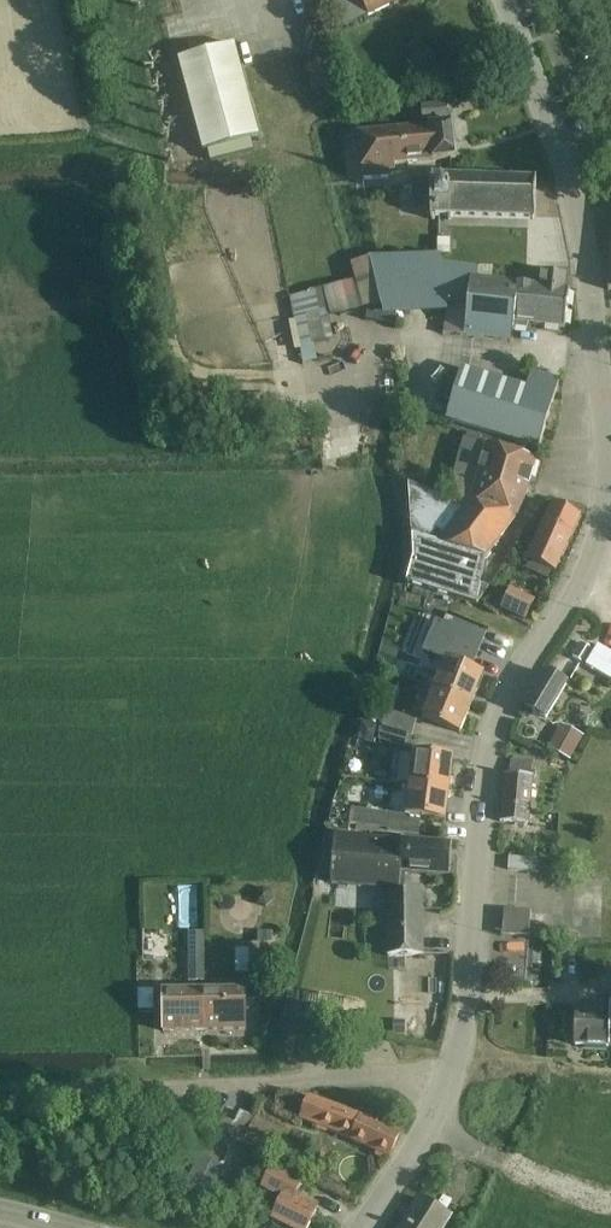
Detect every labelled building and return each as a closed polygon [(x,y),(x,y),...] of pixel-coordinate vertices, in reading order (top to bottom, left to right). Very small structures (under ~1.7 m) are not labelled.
[(402,0),(331,0),(344,28),(402,0)] [(202,152),(207,151),(209,162),(254,151),(251,139),(258,137),(234,45),(178,60),(202,152)] [(394,165),(456,158),(452,125),(359,135),(364,181),(389,178),(389,171),(395,171),(394,165)] [(430,178),(429,215),(432,215),(432,217),(535,220),(537,179),(433,176),(433,178),(430,178)] [(412,201),(427,201),(427,179),(412,179),(412,201)] [(437,239),(437,253),(453,254),(453,239),(437,239)] [(339,316),(370,308),(383,306),(384,311),(447,307),(444,334),(506,342),(508,327),(515,284),(490,281),(492,267),(477,267),(477,265),(444,265),(439,255),(371,259),(372,262),(351,265),(355,282),(331,287),(339,316)] [(515,284),(508,327),(527,329),(528,324),(565,328),(570,290),(565,290),(567,275),(543,273),(541,287),(515,284)] [(312,294),(279,301),(293,365),(312,361),(309,346),(327,342),(321,313),(316,314),(312,294)] [(446,420),(539,447),(558,380),(529,371),(525,388),(461,369),(446,420)] [(409,484),(411,525),(413,559),(406,584),(476,604),(486,558),(518,516),(526,497),(536,460),(487,445),(481,468),(477,467),(474,479),(477,480),(471,502),(467,508),(409,484)] [(555,573),(581,517),(553,504),(527,559),(531,561),(527,570),(548,579),(552,571),(555,573)] [(509,588),(500,607),(525,620),(534,600),(509,588)] [(434,621),(421,652),(445,662),(434,690),(455,698),(472,705),(484,676),(471,671),(485,634),(452,621),(450,627),(434,621)] [(580,642),(571,657),(580,662),(589,648),(580,642)] [(584,665),(594,671),(609,680),(610,677),(610,654),(596,645),(593,649),(584,665)] [(546,719),(566,686),(545,673),(525,707),(546,719)] [(434,690),(423,718),(460,734),(472,705),(455,698),(434,690)] [(370,708),(366,723),(383,727),(387,712),(370,708)] [(387,712),(383,727),(413,735),(417,721),(387,712)] [(361,721),(356,740),(376,745),(377,741),(379,742),(383,727),(366,723),(361,721)] [(569,762),(582,737),(560,725),(546,750),(569,762)] [(409,750),(413,735),(383,727),(379,742),(409,750)] [(413,754),(409,785),(450,790),(453,759),(413,754)] [(527,825),(532,779),(530,778),(532,764),(511,762),(509,776),(504,775),(500,822),(527,825)] [(446,821),(450,790),(409,785),(405,816),(352,809),(350,825),(388,829),(387,832),(419,836),(421,818),(446,821)] [(335,836),(332,885),(400,890),(401,873),(450,876),(452,845),(335,836)] [(507,871),(532,872),(538,873),(539,860),(508,858),(507,871)] [(422,893),(377,894),(377,924),(368,924),(368,938),(384,939),(384,958),(422,957),(422,893)] [(502,937),(524,938),(529,938),(531,913),(504,911),(502,937)] [(204,983),(204,951),(204,933),(189,934),(189,951),(189,983),(204,983)] [(271,933),(258,933),(258,944),(272,944),(272,933),(271,933)] [(250,944),(250,956),(251,980),(268,980),(268,958),(275,957),(275,944),(272,944),(258,944),(250,944)] [(203,991),(204,1031),(245,1030),(244,990),(203,991)] [(162,1031),(204,1031),(203,991),(161,991),(162,1031)] [(575,1045),(608,1046),(610,1046),(610,1000),(609,1000),(609,1010),(576,1009),(575,1045)] [(393,1035),(393,1036),(399,1036),(405,1037),(406,1023),(394,1022),(393,1035)] [(12,1100),(11,1094),(0,1095),(0,1118),(12,1118),(12,1100)] [(351,1141),(387,1156),(390,1157),(400,1133),(361,1116),(310,1097),(301,1120),(352,1139),(351,1141)] [(241,1144),(277,1161),(278,1160),(282,1162),(276,1175),(268,1193),(283,1200),(273,1221),(288,1227),(309,1227),(318,1208),(295,1197),(300,1186),(290,1182),(296,1168),(304,1153),(285,1144),(289,1134),(254,1118),(254,1116),(240,1110),(234,1123),(220,1117),(203,1153),(216,1160),(197,1200),(220,1210),(239,1166),(233,1163),(241,1144)] [(421,1199),(402,1227),(445,1227),(451,1219),(421,1199)]
